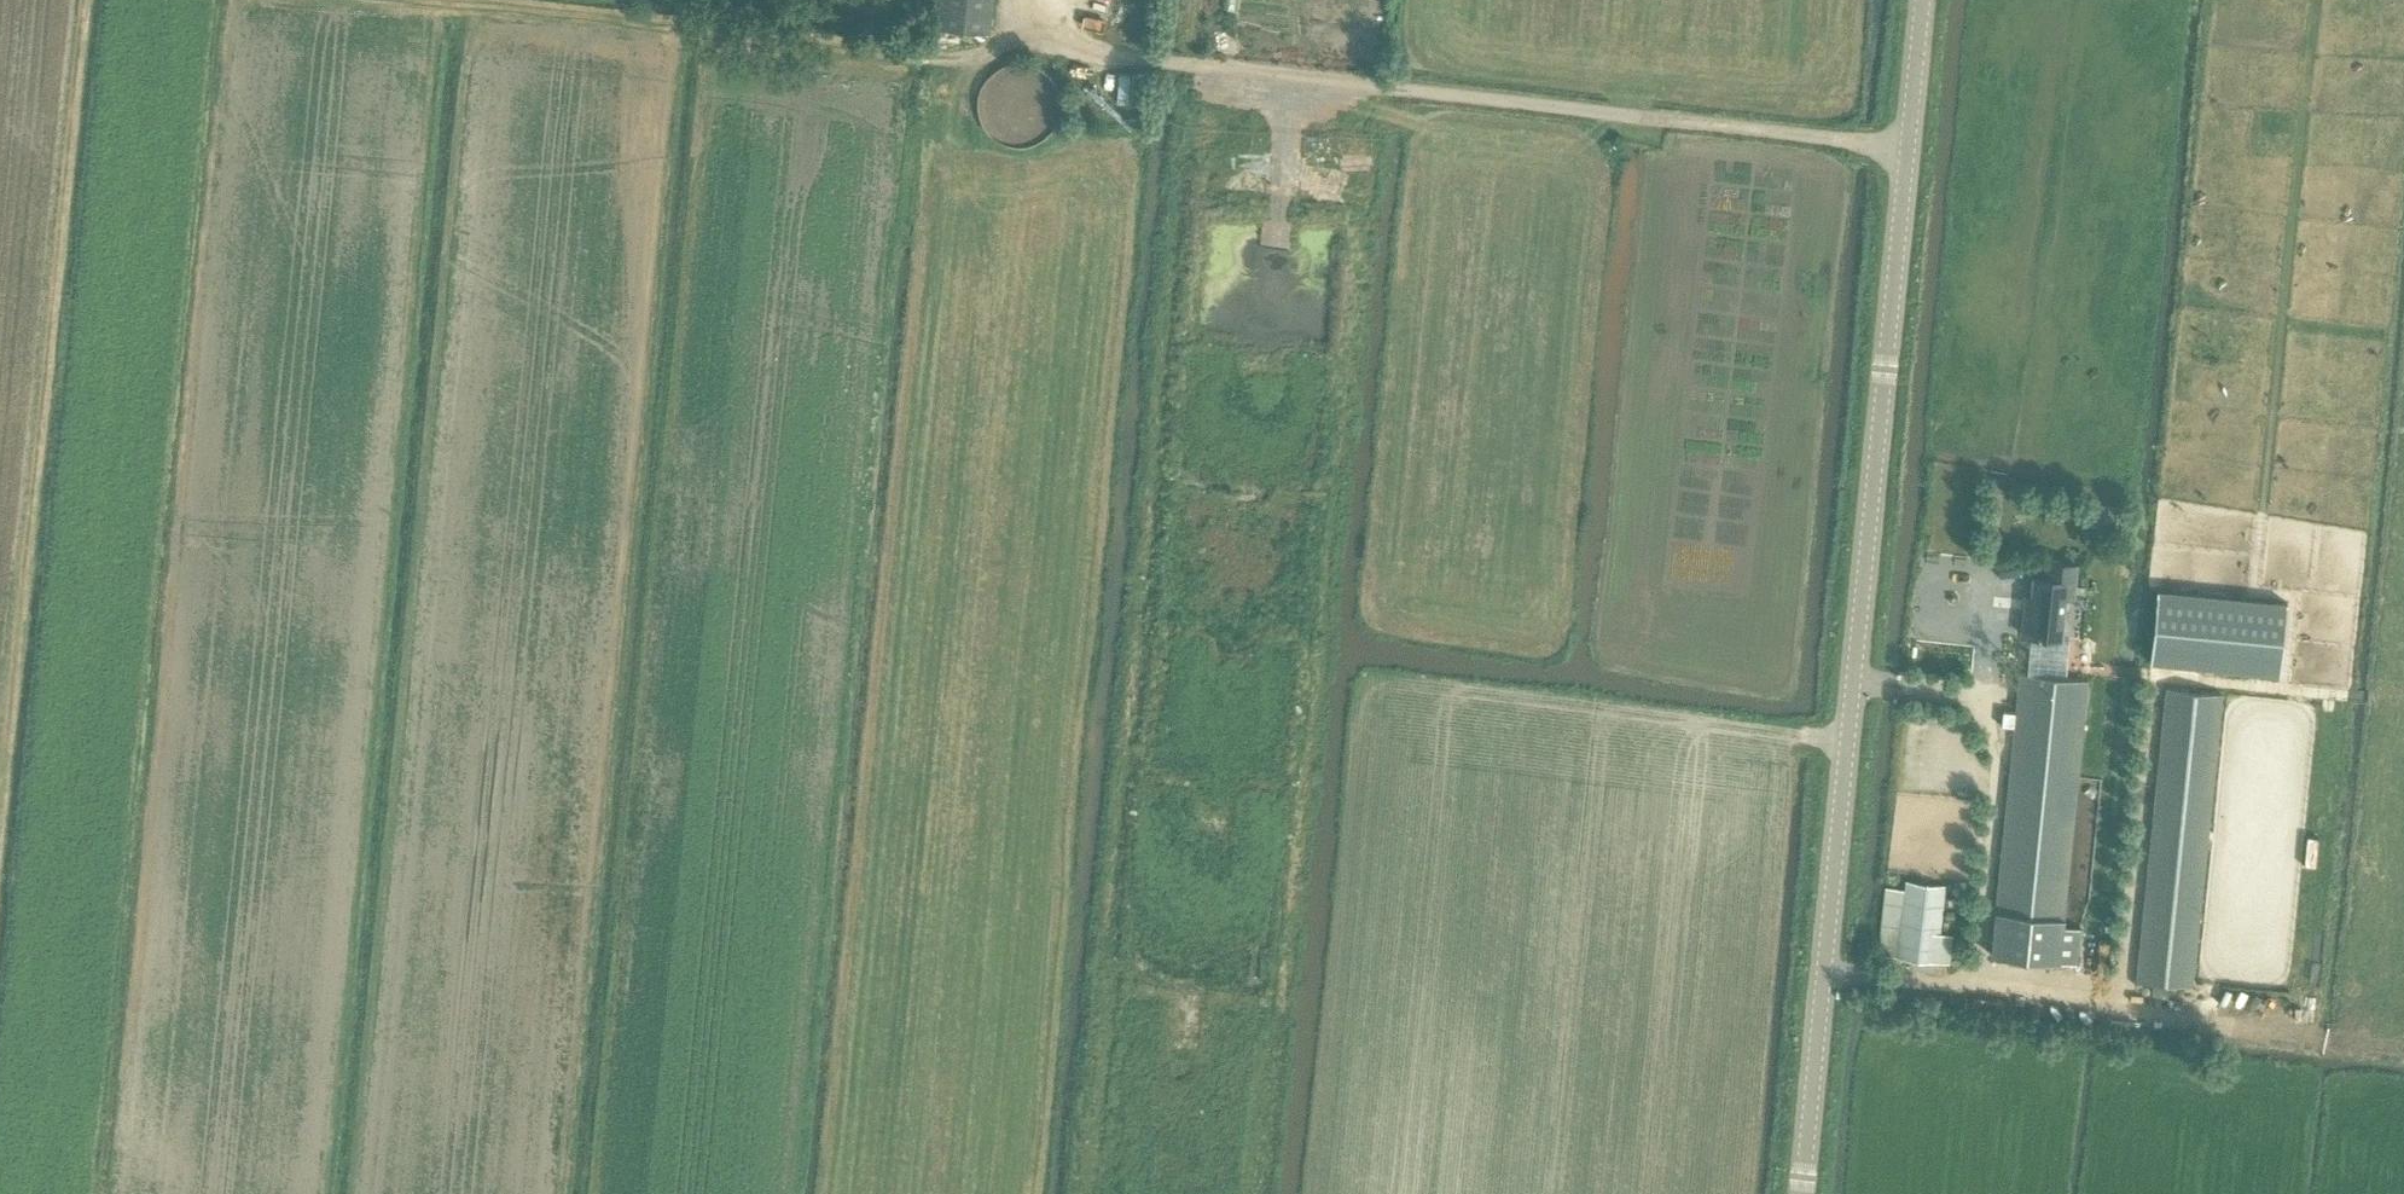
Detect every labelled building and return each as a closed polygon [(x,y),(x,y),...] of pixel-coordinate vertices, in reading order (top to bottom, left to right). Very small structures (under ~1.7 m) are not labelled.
[(937,25),(991,31),(994,0),(940,0),(937,25)] [(1062,103),(1061,95),(1059,89),(1056,83),(1051,76),(1045,72),(1038,68),(1031,67),(1023,66),(1015,68),(1010,70),(1005,73),(999,78),(995,83),(992,89),(990,97),(989,103),(990,110),(992,118),(996,125),(1001,129),(1006,133),(1014,137),(1021,139),(1027,139),(1032,139),(1040,136),(1045,133),(1052,128),(1056,123),(1059,118),(1061,110),(1062,103)] [(2022,637),(2062,641),(2066,599),(2073,599),(2077,566),(2048,563),(2046,580),(2034,578),(2031,613),(2024,612),(2022,637)] [(2149,663),(2279,677),(2286,604),(2156,591),(2149,663)] [(2018,686),(1991,954),(2059,961),(2059,959),(2062,925),(2087,682),(2020,675),(2018,686)] [(2153,984),(2152,996),(2166,997),(2167,986),(2192,988),(2222,695),(2166,690),(2136,983),(2153,984)] [(1885,888),(1878,954),(1949,963),(1952,934),(1939,932),(1944,884),(1906,880),(1905,890),(1885,888)] [(2062,925),(2059,959),(2077,961),(2080,927),(2062,925)]
